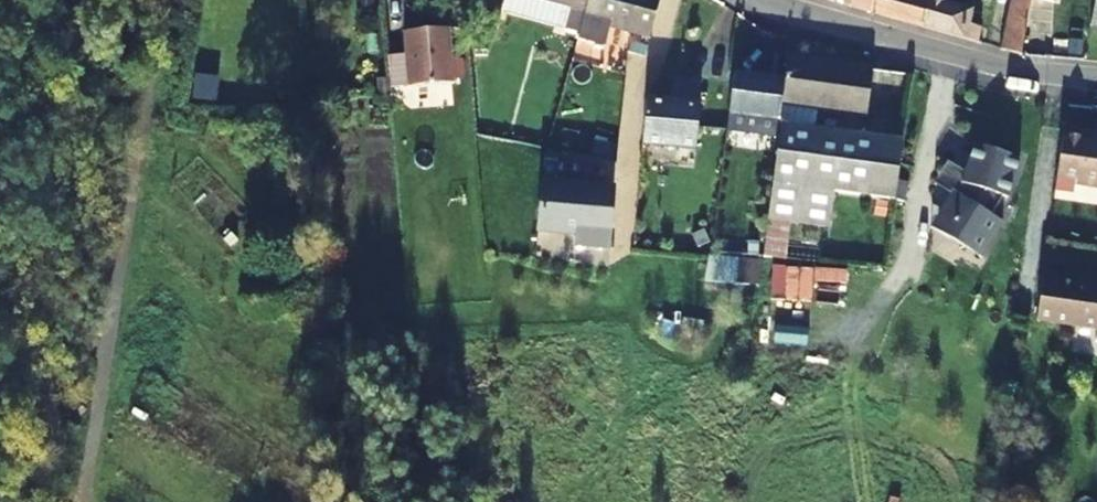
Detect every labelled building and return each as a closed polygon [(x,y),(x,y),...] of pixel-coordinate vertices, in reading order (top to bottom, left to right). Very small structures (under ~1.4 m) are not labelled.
[(587,15),(591,0),(516,0),(587,15)] [(663,0),(591,0),(587,15),(585,24),(580,45),(608,50),(612,30),(653,38),(663,0)] [(870,16),(873,0),(818,0),(870,16)] [(870,16),(978,47),(982,32),(967,28),(969,15),(919,0),(873,0),(870,16)] [(1005,55),(1023,60),(1025,50),(1035,0),(1015,0),(1005,55)] [(403,64),(387,66),(390,99),(406,98),(406,99),(453,95),(448,38),(408,42),(409,50),(402,50),(403,64)] [(851,110),(866,112),(872,74),(786,63),(784,77),(783,86),(778,129),(797,131),(801,111),(850,117),(851,110)] [(778,129),(783,86),(735,78),(731,110),(727,132),(777,140),(778,129)] [(648,103),(644,149),(697,153),(702,97),(683,95),(682,106),(648,103)] [(866,112),(851,110),(850,117),(866,120),(866,112)] [(1080,130),(1062,128),(1053,187),(1072,191),(1073,181),(1096,184),(1096,138),(1079,136),(1080,130)] [(900,145),(797,131),(778,129),(777,140),(770,189),(893,203),(900,145)] [(937,212),(954,222),(946,236),(980,256),(1001,220),(989,213),(1000,194),(1005,197),(1018,158),(972,143),(963,172),(962,174),(974,178),(978,181),(971,192),(962,187),(958,195),(950,190),(948,192),(937,212)] [(963,172),(944,161),(931,182),(948,192),(950,190),(958,195),(962,187),(971,192),(978,181),(974,178),(962,174),(963,172)] [(611,254),(616,193),(545,187),(540,237),(579,240),(578,251),(611,254)] [(954,222),(937,212),(928,226),(946,236),(954,222)] [(708,257),(707,283),(760,285),(761,259),(708,257)] [(771,300),(813,302),(814,282),(848,283),(848,269),(772,267),(771,300)] [(1034,320),(1096,329),(1096,287),(1075,284),(1075,277),(1040,273),(1034,320)]
